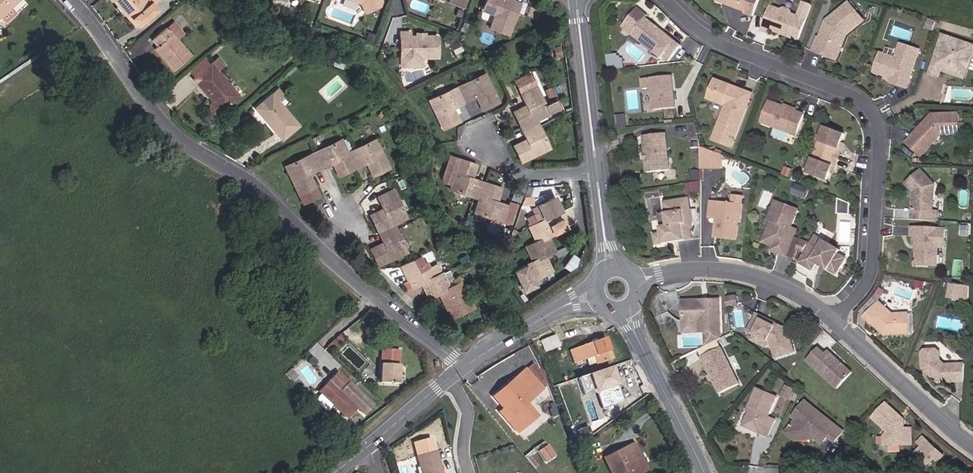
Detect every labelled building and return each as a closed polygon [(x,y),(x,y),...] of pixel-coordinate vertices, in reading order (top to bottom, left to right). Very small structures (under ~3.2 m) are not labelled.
[(12,9),(21,0),(0,0),(0,19),(1,18),(6,24),(17,15),(12,9)] [(126,15),(128,14),(139,26),(157,10),(152,4),(157,0),(113,0),(126,15)] [(361,4),(365,13),(380,6),(382,1),(381,0),(351,0),(361,4)] [(520,3),(513,0),(508,0),(507,1),(506,0),(485,0),(483,6),(493,10),(495,15),(490,29),(508,36),(520,3)] [(752,0),(717,0),(723,3),(724,0),(727,2),(727,4),(747,12),(752,0)] [(829,56),(834,44),(836,45),(841,43),(844,35),(851,29),(853,30),(864,21),(850,3),(835,16),(832,23),(827,21),(821,39),(819,38),(814,51),(829,56)] [(493,10),(483,6),(481,10),(495,15),(493,10)] [(533,18),(536,9),(529,6),(526,15),(533,18)] [(798,41),(806,20),(792,14),(791,11),(785,9),(782,10),(772,6),(763,30),(771,33),(772,31),(772,29),(785,33),(786,36),(798,41)] [(669,62),(682,46),(661,29),(659,31),(654,27),(656,25),(647,18),(649,16),(639,8),(630,19),(639,27),(633,35),(661,57),(663,57),(669,62)] [(482,12),(480,21),(490,23),(492,15),(482,12)] [(139,26),(128,14),(126,15),(137,27),(139,26)] [(633,35),(639,27),(630,19),(623,27),(633,35)] [(933,30),(936,22),(930,19),(926,28),(933,30)] [(184,34),(173,22),(166,28),(177,40),(184,34)] [(262,38),(255,32),(255,31),(246,24),(240,32),(245,36),(246,35),(252,40),(253,39),(258,43),(262,38)] [(175,70),(191,56),(177,40),(166,28),(153,39),(158,46),(155,48),(175,70)] [(837,59),(846,36),(853,30),(851,29),(844,35),(841,43),(836,45),(834,44),(829,56),(837,59)] [(438,58),(438,36),(425,36),(424,36),(423,37),(420,37),(419,36),(416,36),(410,37),(410,32),(401,32),(401,58),(421,58),(438,58)] [(372,41),(374,35),(369,33),(366,39),(372,41)] [(932,72),(941,75),(943,68),(952,71),(954,67),(960,69),(966,67),(970,55),(972,56),(972,43),(946,33),(932,72)] [(460,46),(456,37),(448,41),(452,49),(460,46)] [(907,88),(920,51),(901,44),(896,58),(881,53),(875,72),(887,77),(893,78),(892,81),(892,83),(907,88)] [(337,60),(339,56),(331,53),(328,62),(334,64),(334,66),(343,69),(345,63),(337,60)] [(952,71),(966,76),(972,58),(972,56),(970,55),(966,67),(960,69),(954,67),(952,71)] [(195,78),(212,64),(206,56),(189,70),(195,78)] [(238,96),(217,71),(225,65),(219,58),(212,64),(195,78),(194,79),(214,102),(211,104),(210,109),(214,113),(218,113),(238,96)] [(422,66),(421,58),(401,58),(401,66),(422,66)] [(498,101),(485,74),(475,79),(476,82),(470,84),(468,82),(457,87),(463,100),(471,96),(472,99),(476,97),(479,95),(482,100),(478,102),(482,109),(498,101)] [(545,105),(530,74),(517,80),(527,101),(525,102),(527,106),(528,109),(523,112),(522,108),(514,112),(521,127),(521,128),(524,127),(536,121),(561,109),(556,100),(552,102),(545,105)] [(677,108),(673,76),(652,78),(653,88),(655,110),(677,108)] [(653,88),(652,78),(643,79),(644,89),(653,88)] [(527,101),(517,80),(515,81),(525,102),(527,101)] [(733,147),(749,106),(742,103),(745,95),(731,89),(732,86),(717,80),(710,99),(727,106),(714,140),(733,147)] [(749,106),(753,94),(732,86),(731,89),(745,95),(742,103),(749,106)] [(463,100),(457,87),(445,93),(447,95),(440,98),(439,96),(429,101),(442,128),(458,120),(454,113),(451,115),(449,110),(452,108),(456,106),(455,104),(463,100)] [(559,99),(554,87),(547,90),(552,102),(556,100),(559,99)] [(283,95),(278,89),(272,94),(277,100),(283,95)] [(299,125),(277,100),(272,94),(256,108),(282,139),(299,125)] [(797,136),(805,114),(770,101),(762,123),(797,136)] [(960,133),(959,114),(933,115),(924,125),(925,129),(921,133),(917,133),(908,143),(922,156),(942,134),(960,133)] [(542,132),(536,121),(524,127),(527,135),(525,136),(527,140),(529,143),(524,146),(522,142),(515,146),(522,161),(549,149),(544,138),(542,140),(539,133),(542,132)] [(840,159),(843,150),(840,149),(842,143),(846,134),(827,127),(821,142),(829,145),(826,154),(840,159)] [(671,170),(667,133),(645,136),(649,173),(671,170)] [(352,151),(346,139),(342,142),(347,153),(352,151)] [(353,166),(347,153),(342,142),(341,140),(331,145),(332,148),(326,150),(325,148),(313,154),(319,166),(327,162),(328,165),(332,163),(336,161),(338,166),(335,168),(338,175),(353,168),(354,168),(353,166)] [(388,167),(375,140),(365,145),(366,147),(360,150),(359,148),(352,151),(347,153),(353,166),(361,162),(362,164),(366,162),(370,161),(372,166),(369,167),(372,175),(388,167)] [(713,168),(713,157),(715,157),(715,152),(702,147),(702,168),(713,168)] [(722,168),(722,154),(715,152),(715,157),(713,157),(713,168),(722,168)] [(312,172),(311,170),(319,166),(313,154),(302,159),(303,161),(297,164),(295,162),(285,167),(303,203),(318,196),(311,179),(307,181),(305,176),(308,174),(312,172)] [(832,172),(834,166),(836,167),(840,159),(826,154),(823,162),(815,158),(809,174),(828,181),(832,172)] [(473,174),(475,166),(449,157),(442,177),(444,182),(451,184),(449,189),(478,199),(483,185),(474,183),(475,180),(471,179),(467,178),(469,172),(473,174)] [(791,172),(792,170),(786,168),(783,174),(792,177),(794,173),(791,172)] [(938,222),(939,212),(933,212),(935,186),(922,171),(908,184),(917,195),(917,198),(915,198),(913,220),(938,222)] [(700,193),(700,181),(688,183),(689,195),(700,193)] [(510,224),(517,205),(509,203),(508,206),(496,202),(492,201),(494,196),(498,197),(500,189),(484,184),(484,183),(483,185),(478,199),(474,212),(510,224)] [(805,198),(808,189),(796,185),(793,193),(805,198)] [(522,198),(525,189),(518,186),(515,195),(522,198)] [(398,202),(392,190),(380,196),(384,204),(381,205),(383,209),(385,213),(380,215),(378,212),(371,215),(378,230),(377,231),(378,231),(380,230),(393,224),(406,218),(401,208),(398,209),(395,203),(398,202)] [(560,212),(557,205),(554,197),(534,207),(541,221),(547,219),(551,217),(561,212),(561,211),(560,212)] [(692,209),(690,198),(679,200),(681,211),(692,209)] [(693,228),(694,221),(692,209),(681,211),(679,200),(665,202),(667,214),(670,227),(663,228),(664,233),(656,235),(658,246),(694,239),(692,228),(693,228)] [(733,221),(735,204),(711,202),(710,218),(718,218),(716,238),(737,240),(739,221),(733,221)] [(792,228),(799,210),(777,202),(770,220),(772,221),(764,242),(774,246),(780,248),(778,253),(787,257),(797,230),(792,228)] [(741,222),(742,205),(735,204),(733,221),(739,221),(741,222)] [(670,227),(667,214),(661,215),(663,228),(670,227)] [(550,226),(547,219),(541,221),(531,226),(538,241),(544,238),(548,236),(558,232),(558,231),(557,231),(554,224),(550,226)] [(398,236),(393,224),(380,230),(384,238),(382,239),(384,243),(385,247),(380,249),(379,246),(371,249),(379,265),(406,252),(401,242),(399,243),(396,237),(398,236)] [(945,247),(946,229),(912,228),(912,236),(915,236),(915,244),(921,244),(921,249),(919,251),(918,265),(937,266),(938,247),(945,247)] [(837,274),(847,258),(839,253),(840,250),(817,236),(801,263),(825,277),(829,270),(830,267),(835,270),(833,272),(837,274)] [(547,246),(544,238),(538,241),(528,246),(535,261),(541,258),(545,256),(555,251),(554,251),(551,244),(547,246)] [(804,253),(809,245),(801,242),(798,250),(804,253)] [(434,277),(430,268),(424,255),(400,266),(404,274),(408,272),(412,279),(408,281),(412,288),(411,288),(421,284),(425,282),(434,277)] [(544,265),(541,258),(535,261),(514,271),(524,291),(535,286),(532,280),(552,271),(552,270),(551,270),(548,263),(544,265)] [(442,274),(437,264),(430,268),(434,277),(442,274)] [(434,277),(425,282),(429,289),(425,291),(429,298),(428,298),(439,293),(443,291),(448,289),(445,283),(453,279),(449,270),(442,274),(434,277)] [(468,296),(461,282),(458,284),(465,298),(468,296)] [(968,301),(969,286),(951,283),(949,298),(968,301)] [(448,289),(443,291),(446,299),(443,300),(446,307),(445,308),(446,308),(455,316),(473,307),(468,296),(465,298),(458,284),(448,289)] [(739,306),(737,296),(727,297),(729,307),(739,306)] [(721,331),(720,300),(711,300),(708,302),(703,302),(700,301),(684,301),(685,321),(700,321),(701,332),(711,332),(716,332),(721,331)] [(893,314),(880,303),(867,318),(881,331),(883,330),(886,332),(886,335),(910,334),(909,314),(893,314)] [(451,318),(455,316),(446,308),(451,318)] [(795,352),(787,329),(783,327),(781,328),(778,326),(777,324),(757,314),(749,331),(756,334),(770,342),(772,342),(777,358),(795,352)] [(701,332),(700,321),(685,321),(685,332),(701,332)] [(484,334),(481,330),(474,334),(476,339),(484,334)] [(344,339),(340,334),(335,338),(340,343),(344,339)] [(560,346),(555,334),(543,339),(548,350),(560,346)] [(767,347),(770,342),(756,334),(753,340),(767,347)] [(612,358),(606,338),(571,351),(575,362),(586,358),(593,356),(596,363),(596,364),(612,358)] [(333,352),(339,345),(334,340),(328,347),(333,352)] [(318,362),(327,353),(317,343),(308,352),(318,362)] [(740,384),(722,347),(702,357),(721,394),(740,384)] [(838,389),(853,373),(845,365),(843,366),(840,364),(841,362),(829,351),(826,354),(820,348),(808,361),(838,389)] [(397,384),(400,350),(381,349),(380,383),(397,384)] [(964,381),(965,364),(945,365),(941,360),(940,352),(937,350),(925,350),(922,353),(923,369),(924,370),(928,369),(930,371),(929,373),(939,383),(964,381)] [(596,363),(593,356),(586,358),(589,365),(596,363)] [(547,385),(535,361),(525,370),(543,389),(547,385)] [(622,403),(610,368),(577,379),(583,397),(595,392),(601,410),(622,403)] [(298,376),(291,369),(286,374),(292,381),(298,376)] [(516,431),(535,415),(525,404),(543,389),(525,370),(494,397),(504,409),(500,412),(516,431)] [(372,406),(337,373),(319,392),(347,418),(357,407),(364,414),(372,406)] [(790,400),(795,390),(787,386),(782,396),(790,400)] [(751,407),(742,426),(765,438),(773,420),(767,417),(777,397),(757,387),(747,406),(751,407)] [(835,442),(844,432),(806,401),(798,411),(802,414),(796,421),(787,433),(795,440),(800,433),(810,433),(817,439),(818,437),(824,442),(828,437),(835,442)] [(912,445),(912,429),(905,429),(904,419),(901,420),(900,418),(900,415),(887,404),(874,418),(889,432),(886,436),(886,445),(912,445)] [(796,421),(802,414),(798,411),(793,418),(796,421)] [(935,457),(940,452),(924,438),(919,443),(923,446),(917,453),(929,464),(935,457)] [(634,444),(618,452),(620,455),(606,462),(611,472),(641,472),(642,472),(638,463),(642,460),(634,444)] [(548,448),(546,445),(537,453),(547,464),(550,461),(543,453),(548,448)] [(531,457),(536,453),(534,450),(525,457),(534,468),(538,465),(531,457)] [(436,451),(417,456),(421,472),(442,472),(436,451)] [(606,462),(620,455),(618,452),(604,459),(606,462)] [(939,461),(944,456),(940,452),(935,457),(939,461)] [(647,470),(642,460),(638,463),(642,472),(647,470)]
